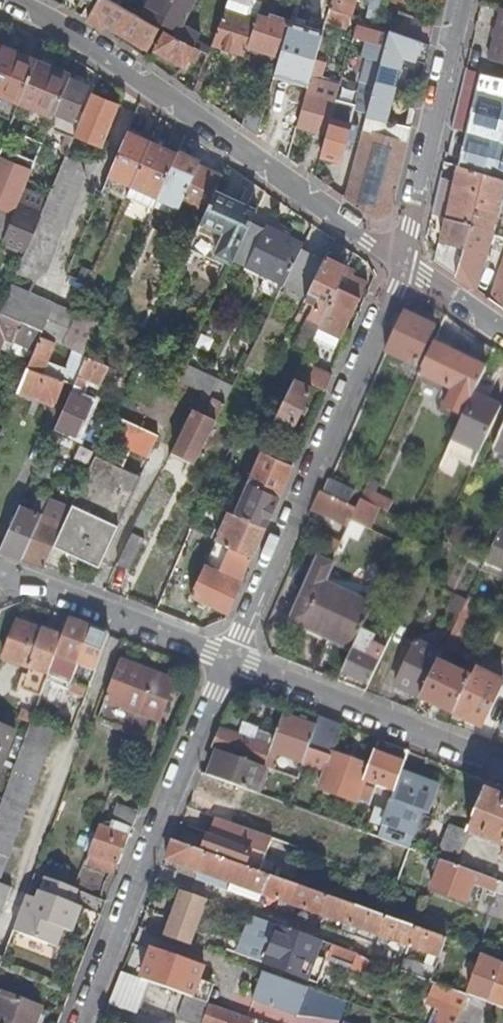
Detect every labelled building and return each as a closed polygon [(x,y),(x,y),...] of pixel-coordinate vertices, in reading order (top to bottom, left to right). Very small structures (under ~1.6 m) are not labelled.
[(62,4),(73,10),(79,0),(64,0),(62,4)] [(159,28),(111,0),(97,0),(87,19),(102,28),(105,23),(148,48),(156,34),(159,28)] [(174,37),(193,48),(199,36),(181,26),(193,0),(150,0),(143,14),(177,32),(174,37)] [(216,33),(212,43),(245,54),(248,44),(258,15),(262,2),(263,0),(228,0),(225,8),(224,10),(216,33)] [(280,0),(263,0),(262,2),(258,15),(268,18),(269,15),(275,17),(280,0)] [(356,0),(332,0),(330,8),(344,13),(351,16),(356,0)] [(501,6),(488,58),(502,61),(502,7),(501,6)] [(341,26),(344,13),(330,8),(326,21),(341,26)] [(290,22),(275,17),(269,15),(268,18),(258,15),(248,44),(280,54),(290,22)] [(430,44),(434,29),(396,16),(393,30),(430,44)] [(315,59),(323,32),(290,22),(280,54),(275,74),(308,84),(315,59)] [(353,109),(367,114),(385,49),(383,49),(387,32),(360,24),(355,41),(366,44),(364,56),(368,57),(353,109)] [(174,37),(159,28),(156,34),(162,38),(154,51),(184,68),(187,62),(194,65),(201,52),(194,49),(193,48),(174,37)] [(390,29),(385,49),(367,114),(366,116),(385,122),(404,56),(426,62),(430,44),(393,30),(390,29)] [(19,102),(36,60),(2,46),(0,52),(0,94),(19,102)] [(315,84),(320,80),(325,62),(315,59),(308,84),(297,126),(326,135),(336,99),(313,92),(315,84)] [(19,102),(54,116),(55,113),(70,77),(71,75),(36,60),(19,102)] [(465,67),(464,68),(480,72),(480,73),(502,77),(502,76),(465,67)] [(454,178),(446,216),(445,217),(446,217),(471,223),(456,274),(476,289),(502,200),(502,77),(480,73),(480,72),(464,68),(456,104),(451,126),(466,130),(454,178)] [(55,113),(61,115),(67,118),(73,120),(88,85),(70,77),(55,113)] [(340,86),(320,80),(315,84),(313,92),(336,99),(340,86)] [(92,94),(74,135),(102,148),(119,106),(92,94)] [(257,136),(266,102),(251,98),(243,126),(257,136)] [(326,135),(320,155),(340,161),(350,124),(337,120),(338,116),(341,117),(345,102),(336,99),(326,135)] [(14,115),(0,149),(0,192),(19,200),(25,186),(42,145),(19,134),(25,120),(14,115)] [(410,127),(385,122),(366,116),(344,197),(353,204),(366,213),(375,219),(389,215),(410,127)] [(110,173),(132,184),(150,141),(128,130),(110,173)] [(150,141),(132,184),(158,196),(177,153),(163,146),(165,140),(159,137),(156,143),(150,141)] [(198,165),(200,161),(179,150),(177,153),(158,196),(157,198),(179,207),(183,199),(198,165)] [(25,252),(17,272),(33,279),(45,271),(84,178),(80,161),(66,155),(48,196),(25,186),(19,200),(43,210),(37,222),(25,252)] [(215,191),(222,176),(198,165),(183,199),(207,210),(215,191)] [(446,216),(454,178),(440,175),(431,213),(446,216)] [(231,262),(256,210),(215,191),(207,210),(189,249),(213,261),(216,254),(231,262)] [(0,192),(0,209),(14,214),(14,213),(19,200),(0,192)] [(0,209),(0,247),(2,242),(14,214),(0,209)] [(2,242),(25,252),(37,222),(14,213),(14,214),(2,242)] [(438,241),(434,259),(456,274),(471,223),(446,217),(441,241),(438,241)] [(301,249),(303,245),(266,225),(245,265),(284,284),(301,249)] [(301,249),(284,284),(306,295),(323,260),(301,249)] [(344,272),(347,267),(326,256),(323,260),(306,295),(304,298),(315,304),(309,316),(311,317),(297,348),(306,352),(312,340),(344,272)] [(490,298),(494,301),(502,307),(502,256),(490,298)] [(344,272),(312,340),(333,349),(339,337),(340,338),(367,283),(350,275),(344,272)] [(54,304),(11,286),(0,313),(21,322),(43,330),(54,304)] [(55,342),(62,345),(76,314),(54,304),(43,330),(41,336),(55,342)] [(4,337),(13,341),(14,339),(21,322),(0,313),(0,345),(4,337)] [(403,313),(385,352),(416,367),(435,328),(416,318),(416,319),(403,313)] [(41,336),(43,330),(21,322),(14,339),(35,349),(41,336)] [(55,342),(41,336),(35,349),(19,387),(55,403),(64,380),(43,372),(47,362),(55,342)] [(112,349),(98,343),(93,355),(107,361),(112,349)] [(439,407),(462,418),(474,395),(486,369),(433,343),(418,375),(448,390),(439,407)] [(65,369),(47,362),(43,372),(64,380),(74,384),(86,356),(73,350),(65,369)] [(306,352),(294,377),(324,389),(331,375),(309,365),(314,356),(306,352)] [(56,425),(77,435),(92,403),(79,397),(86,383),(98,389),(109,366),(86,356),(74,384),(56,425)] [(225,403),(233,386),(184,364),(176,380),(212,397),(225,403)] [(293,379),(274,418),(293,427),(311,388),(293,379)] [(458,461),(472,467),(501,407),(474,395),(462,418),(452,440),(465,446),(458,461)] [(172,449),(196,461),(225,403),(212,397),(204,415),(192,409),(172,449)] [(114,465),(94,455),(71,507),(63,524),(53,546),(98,567),(140,478),(121,468),(130,450),(147,458),(158,435),(115,415),(105,438),(123,446),(114,465)] [(502,454),(502,427),(492,448),(502,454)] [(265,436),(260,448),(282,459),(287,447),(265,436)] [(292,465),(261,451),(247,481),(248,481),(278,495),(283,484),(292,465)] [(354,491),(329,479),(323,493),(347,505),(354,491)] [(278,495),(248,481),(234,512),(265,526),(269,518),(278,495)] [(378,508),(387,513),(392,503),(365,490),(360,500),(378,508)] [(348,527),(351,521),(356,509),(347,505),(323,493),(319,492),(311,509),(348,527)] [(31,510),(20,505),(0,549),(13,554),(22,558),(41,515),(47,502),(37,498),(31,510)] [(41,515),(63,524),(71,507),(49,498),(47,502),(41,515)] [(368,529),(378,508),(360,500),(356,509),(351,521),(368,529)] [(265,526),(234,512),(229,510),(221,527),(216,524),(210,537),(216,540),(252,556),(257,545),(265,526)] [(44,566),(53,546),(63,524),(41,515),(22,558),(34,563),(44,566)] [(502,525),(485,561),(502,569),(502,525)] [(143,540),(130,534),(116,564),(129,569),(143,540)] [(340,542),(330,537),(325,547),(336,552),(340,542)] [(252,556),(216,540),(190,595),(228,612),(242,582),(241,581),(252,556)] [(361,631),(373,605),(325,582),(333,564),(316,557),(286,621),(327,640),(326,642),(350,653),(361,631)] [(466,601),(457,596),(450,609),(460,614),(466,601)] [(441,653),(420,697),(453,714),(471,678),(443,665),(451,651),(454,652),(466,626),(462,625),(467,614),(470,616),(476,602),(468,598),(466,601),(460,614),(441,653)] [(48,674),(60,678),(70,682),(77,664),(94,670),(108,634),(69,619),(63,637),(48,674)] [(40,634),(42,629),(18,620),(3,658),(27,668),(40,634)] [(49,637),(51,633),(42,629),(40,634),(49,637)] [(350,653),(341,671),(369,684),(385,649),(372,643),(374,638),(361,631),(350,653)] [(63,637),(51,633),(49,637),(40,634),(27,668),(47,676),(47,675),(48,674),(63,637)] [(396,685),(420,697),(441,653),(417,641),(396,685)] [(490,657),(497,661),(502,649),(496,646),(490,657)] [(175,681),(120,660),(96,721),(149,742),(158,720),(160,721),(175,681)] [(466,671),(472,674),(474,670),(478,663),(471,660),(466,671)] [(472,674),(471,678),(486,685),(489,677),(474,670),(472,674)] [(52,701),(60,678),(48,674),(47,675),(47,676),(40,696),(52,701)] [(502,683),(490,676),(489,677),(486,685),(473,711),(486,717),(502,683)] [(453,714),(458,716),(468,721),(473,711),(486,685),(471,678),(453,714)] [(63,705),(52,701),(40,696),(33,716),(32,719),(54,728),(63,705)] [(22,711),(18,719),(30,724),(32,719),(33,716),(22,711)] [(315,726),(283,714),(271,748),(270,752),(303,764),(308,749),(315,726)] [(319,716),(315,726),(308,749),(330,757),(325,772),(320,786),(357,800),(364,780),(369,767),(332,753),(341,725),(319,716)] [(54,728),(32,719),(30,724),(1,800),(0,804),(0,872),(54,728)] [(218,751),(264,767),(270,752),(271,748),(252,741),(257,728),(242,722),(237,736),(220,730),(212,749),(218,751)] [(13,733),(0,728),(0,764),(13,733)] [(330,757),(308,749),(303,764),(325,772),(330,757)] [(258,793),(267,768),(264,767),(218,751),(209,776),(233,784),(258,793)] [(402,768),(404,763),(374,751),(369,767),(364,780),(376,785),(394,791),(402,768)] [(418,774),(402,768),(394,791),(393,792),(408,798),(418,774)] [(294,771),(292,777),(298,779),(300,773),(294,771)] [(209,776),(202,773),(195,789),(226,801),(233,784),(209,776)] [(364,780),(357,800),(369,804),(376,785),(364,780)] [(485,791),(468,832),(502,847),(502,798),(485,791)] [(408,848),(414,833),(418,821),(422,811),(392,800),(387,814),(378,810),(375,820),(384,823),(378,837),(394,843),(408,848)] [(117,804),(108,828),(127,836),(131,827),(136,816),(133,815),(134,810),(117,804)] [(273,838),(215,817),(209,834),(266,855),(273,838)] [(418,821),(414,833),(419,835),(423,823),(418,821)] [(449,825),(436,858),(437,859),(442,861),(455,865),(468,832),(449,825)] [(127,836),(108,828),(99,826),(89,853),(117,864),(127,836)] [(259,872),(266,855),(209,834),(202,851),(259,872)] [(165,859),(179,864),(197,871),(211,876),(250,890),(439,958),(447,938),(259,872),(202,851),(173,841),(165,859)] [(434,866),(437,859),(436,858),(408,848),(394,843),(389,854),(429,868),(434,866)] [(455,865),(442,861),(431,888),(466,901),(473,883),(502,894),(502,882),(455,865)] [(195,876),(197,871),(179,864),(177,869),(195,876)] [(73,903),(79,889),(74,887),(35,873),(12,931),(18,934),(11,954),(35,963),(43,942),(56,947),(63,929),(72,932),(78,916),(69,912),(72,906),(81,909),(82,907),(73,903)] [(393,873),(390,880),(397,882),(399,875),(393,873)] [(248,895),(250,890),(211,876),(209,881),(248,895)] [(1,914),(11,889),(0,884),(0,914),(1,914)] [(182,890),(165,936),(189,945),(206,899),(182,890)] [(315,938),(280,925),(265,964),(300,977),(307,960),(315,938)] [(322,941),(315,938),(307,960),(300,977),(318,983),(327,960),(316,956),(322,941)] [(358,954),(336,946),(331,958),(353,966),(358,954)] [(186,995),(205,1002),(212,985),(198,980),(203,966),(153,948),(140,979),(149,982),(186,995)] [(502,1007),(502,965),(482,956),(468,994),(502,1007)] [(431,981),(436,967),(414,959),(404,958),(400,969),(431,981)] [(252,999),(296,1015),(307,987),(263,971),(252,999)] [(136,1014),(149,982),(140,979),(121,972),(114,990),(108,1004),(136,1014)] [(307,987),(296,1015),(325,1018),(328,1009),(343,1014),(348,1001),(307,987)] [(468,994),(457,990),(451,1005),(462,1009),(468,994)] [(40,1008),(1,993),(0,994),(0,1022),(33,1022),(40,1008)] [(211,1004),(205,1002),(186,995),(177,1021),(184,1022),(253,1022),(209,1007),(211,1004)] [(40,1008),(33,1022),(40,1022),(45,1010),(40,1008)]
